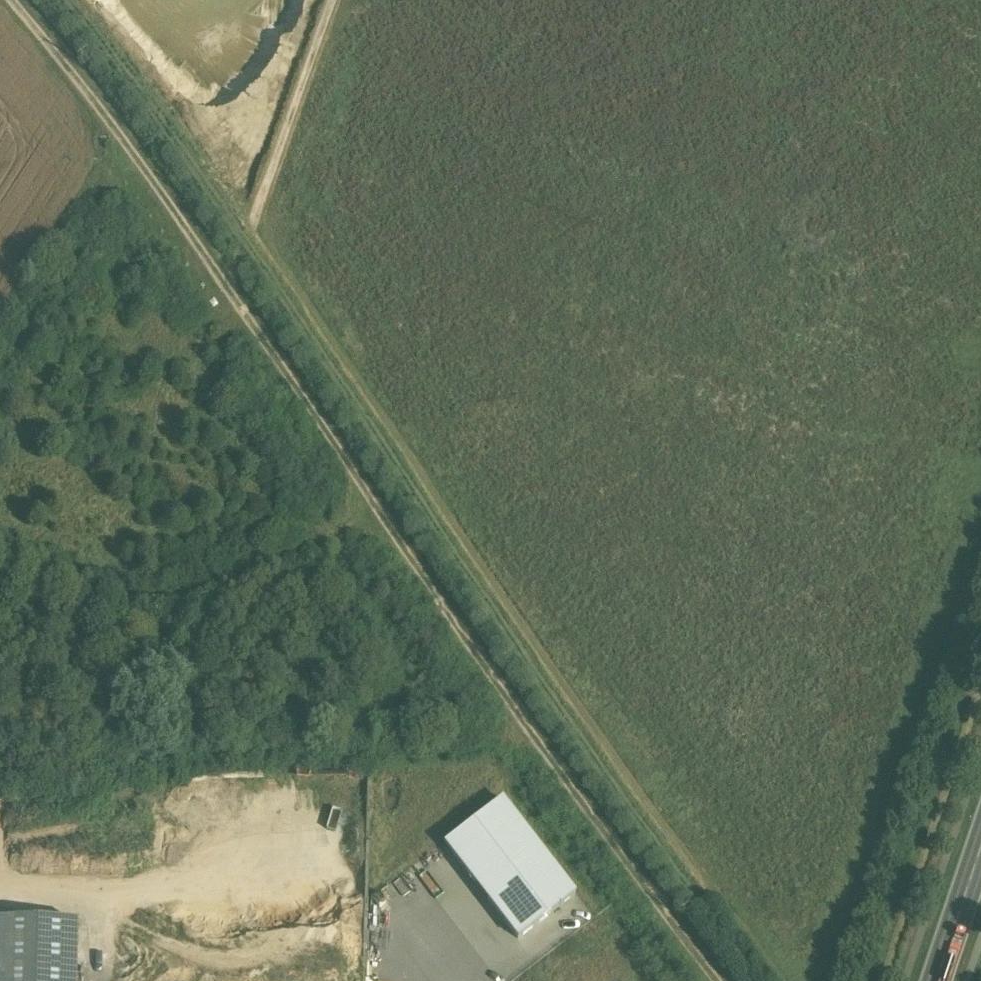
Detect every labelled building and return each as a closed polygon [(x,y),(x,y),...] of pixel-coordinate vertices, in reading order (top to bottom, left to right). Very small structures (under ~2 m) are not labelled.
[(518,941),(574,896),(503,806),(446,850),(518,941)] [(0,922),(0,980),(75,980),(77,924),(0,922)]
